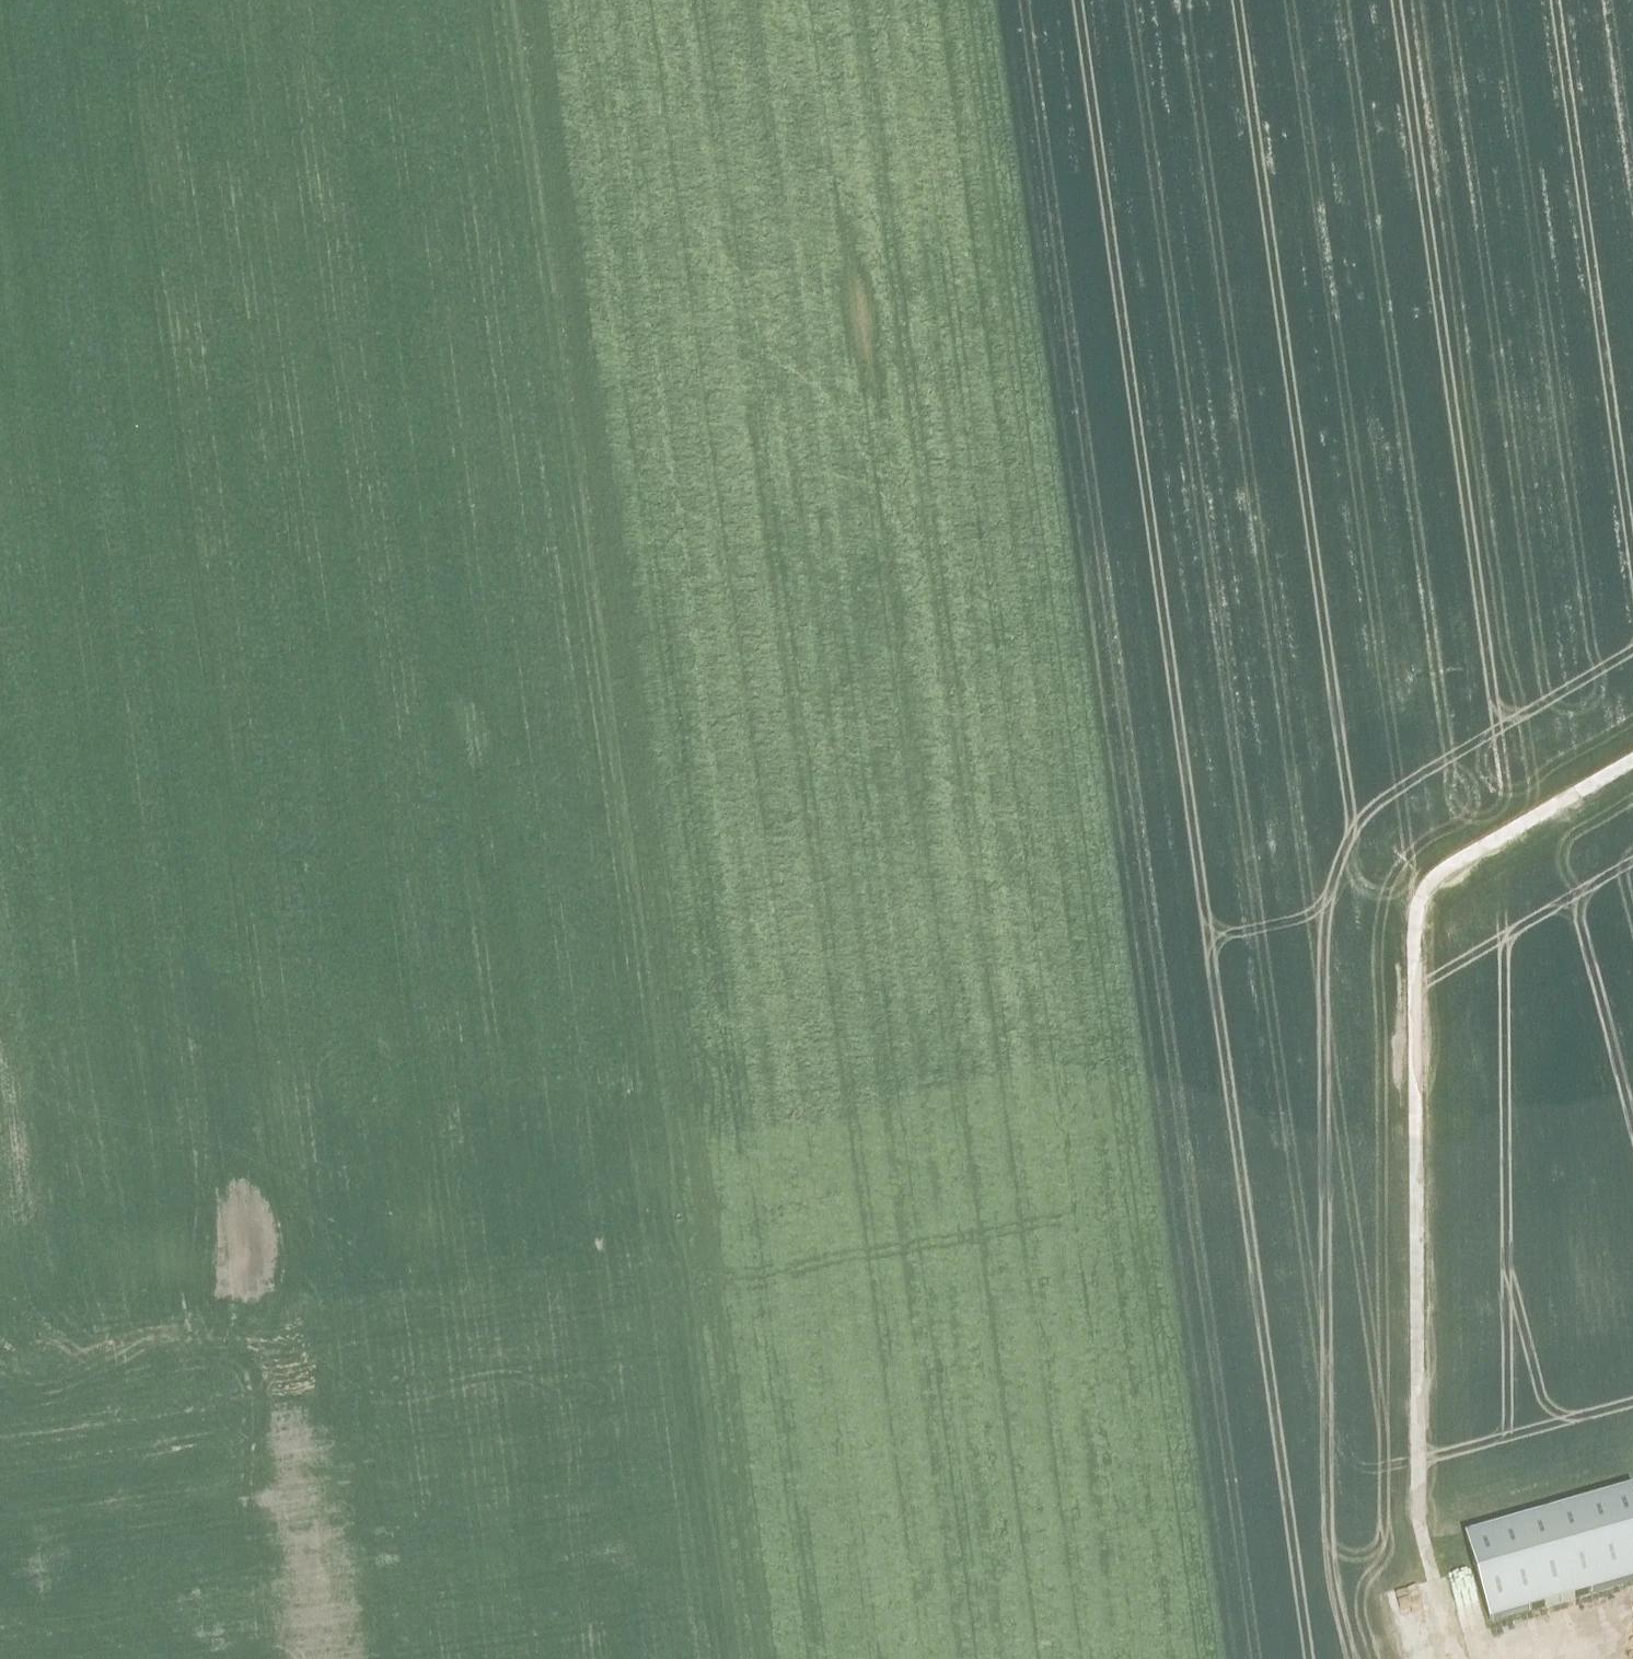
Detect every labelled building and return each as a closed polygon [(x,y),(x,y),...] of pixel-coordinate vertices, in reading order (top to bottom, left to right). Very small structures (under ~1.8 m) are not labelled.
[(1470,1538),(1493,1622),(1632,1585),(1632,1494),(1470,1538)]
